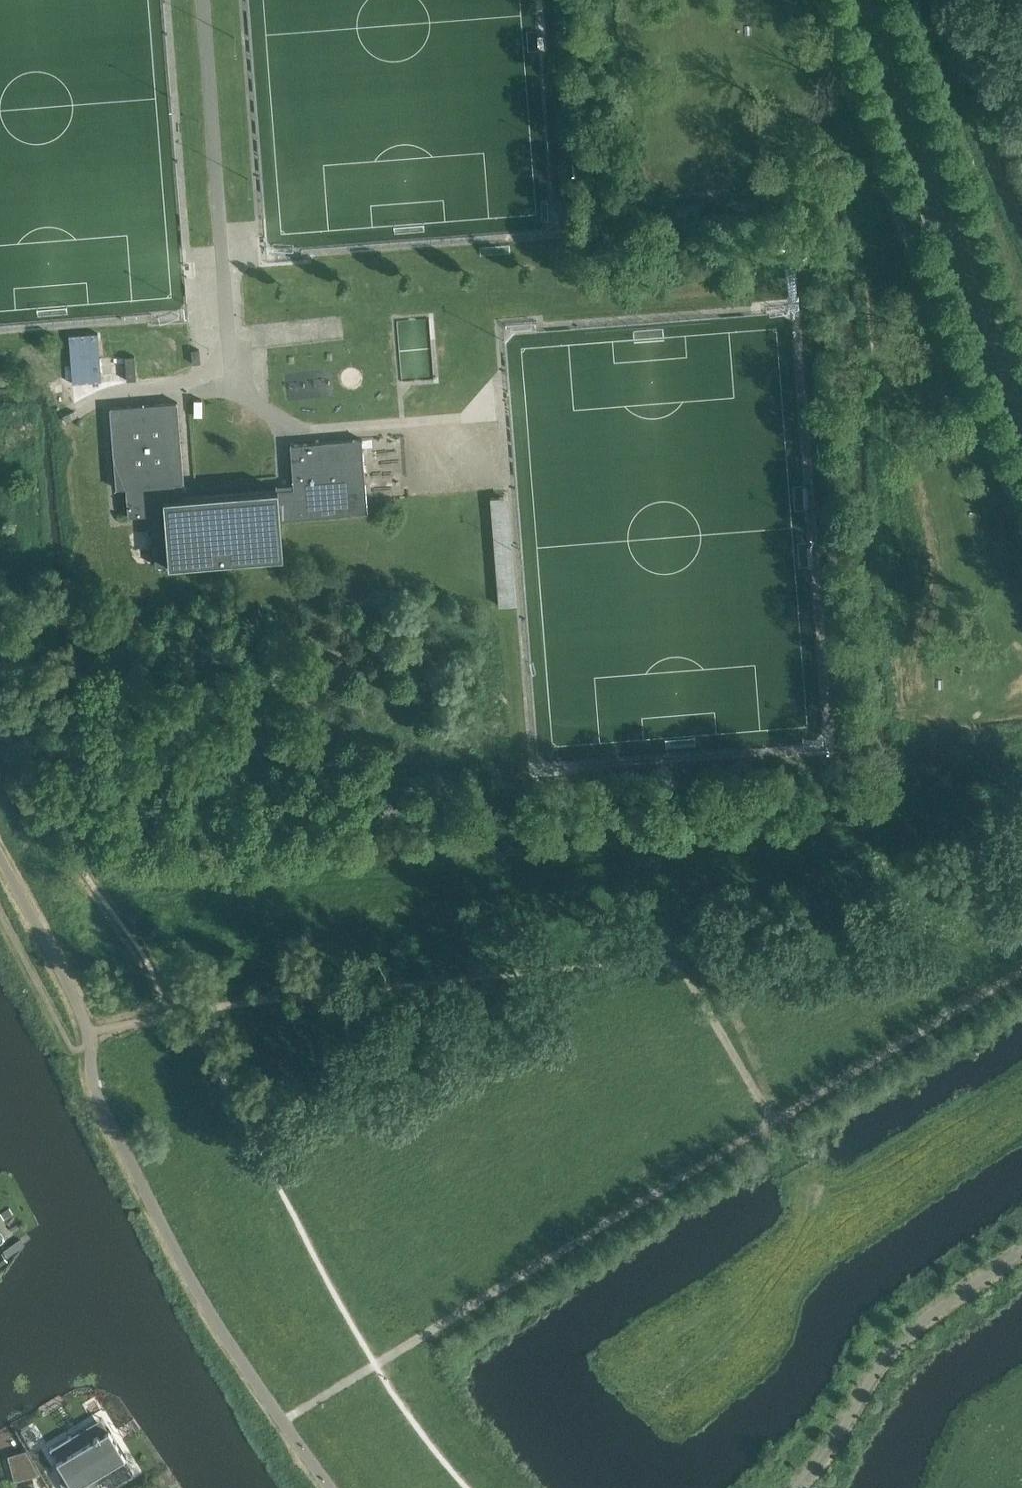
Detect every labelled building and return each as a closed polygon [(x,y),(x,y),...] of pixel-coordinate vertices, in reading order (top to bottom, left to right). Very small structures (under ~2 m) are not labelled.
[(92,353),(70,355),(72,378),(102,376),(127,374),(131,374),(131,373),(129,352),(119,353),(120,365),(112,366),(110,351),(92,353)] [(151,515),(155,566),(281,556),(278,519),(365,513),(361,439),(289,445),(292,484),(275,485),(275,491),(174,498),(173,484),(182,484),(176,402),(109,407),(115,488),(124,488),(127,516),(151,515)] [(75,410),(63,415),(65,421),(77,416),(75,410)] [(50,1447),(68,1476),(61,1480),(65,1487),(100,1487),(102,1487),(99,1481),(109,1475),(115,1484),(133,1473),(123,1457),(126,1456),(109,1428),(78,1446),(71,1434),(50,1447)] [(32,1458),(11,1464),(15,1480),(41,1473),(32,1458)]
